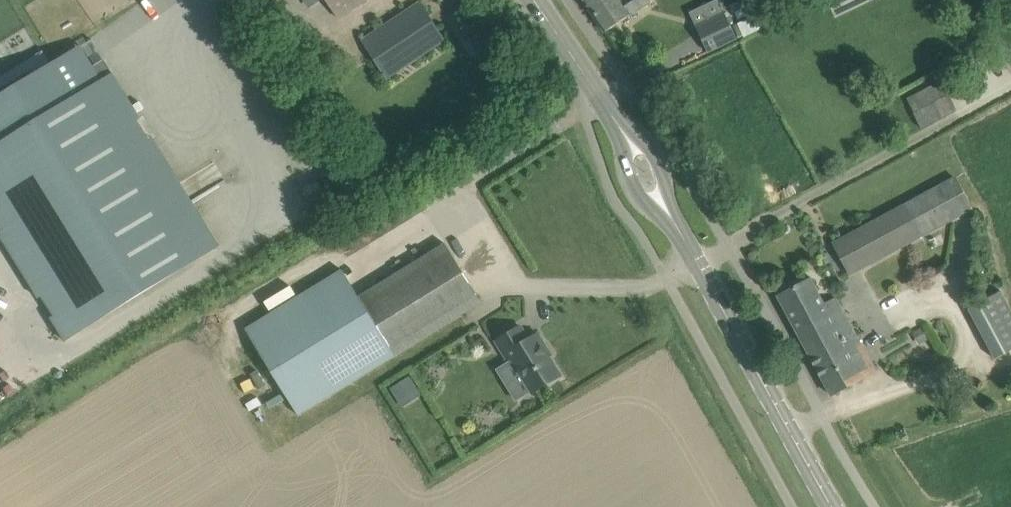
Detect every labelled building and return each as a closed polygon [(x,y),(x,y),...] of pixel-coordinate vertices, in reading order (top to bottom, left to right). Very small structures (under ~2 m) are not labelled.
[(340,18),(366,0),(327,0),(340,18)] [(588,5),(606,32),(623,21),(632,14),(630,11),(635,8),(647,0),(607,0),(605,1),(604,0),(595,0),(588,5)] [(363,40),(388,78),(428,51),(445,40),(421,2),(404,13),(363,40)] [(725,12),(696,26),(709,54),(738,40),(725,12)] [(52,260),(25,276),(39,298),(43,295),(55,315),(51,317),(65,339),(194,259),(68,55),(49,67),(46,62),(0,90),(0,176),(52,260)] [(908,96),(923,125),(959,107),(943,78),(908,96)] [(835,243),(851,273),(973,207),(954,179),(835,243)] [(343,268),(246,328),(300,415),(483,302),(447,243),(360,296),(343,268)] [(811,279),(780,296),(833,395),(876,372),(836,297),(824,303),(811,279)] [(996,358),(1010,350),(1010,309),(1001,291),(969,308),(996,358)] [(510,361),(514,359),(534,392),(561,376),(545,350),(548,348),(539,333),(529,339),(521,325),(497,340),(510,361)] [(392,389),(403,406),(422,394),(411,376),(392,389)]
